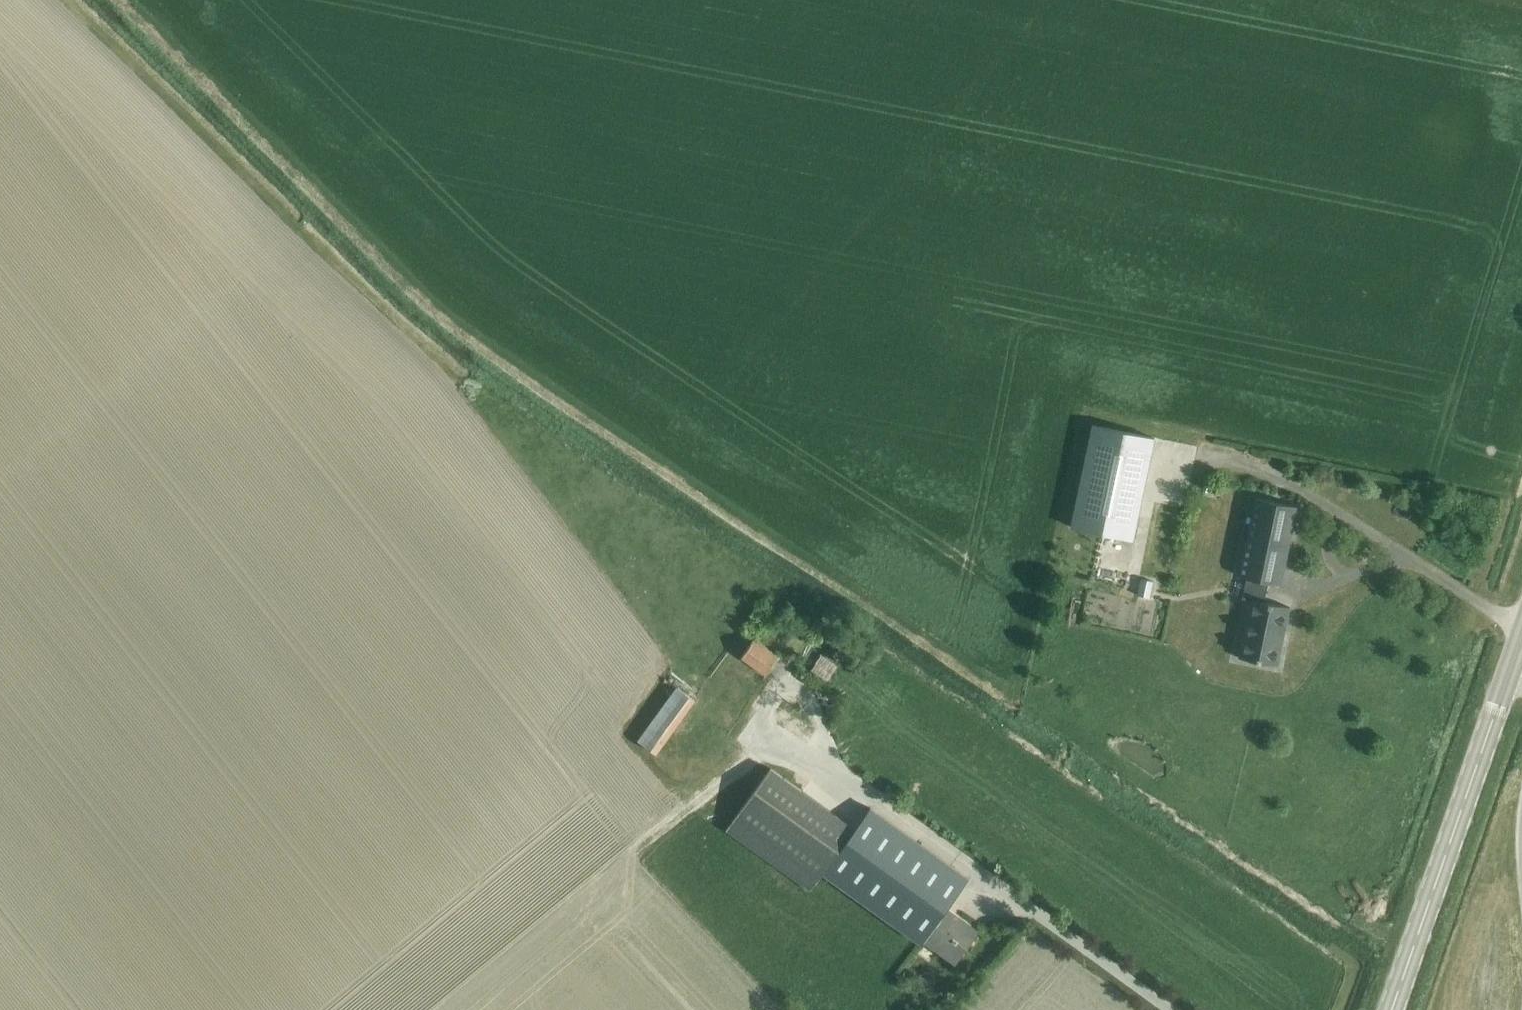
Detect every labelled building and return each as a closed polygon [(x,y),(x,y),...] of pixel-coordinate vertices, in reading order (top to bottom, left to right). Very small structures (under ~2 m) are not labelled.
[(1091,425),(1070,527),(1132,540),(1153,438),(1091,425)] [(1280,585),(1296,507),(1255,498),(1239,576),(1246,578),(1242,599),(1250,601),(1250,599),(1263,602),(1267,583),(1280,585)] [(1141,579),(1137,596),(1148,598),(1152,582),(1141,579)] [(1289,607),(1263,602),(1250,599),(1250,601),(1238,658),(1277,666),(1289,607)] [(776,658),(752,641),(740,657),(765,674),(776,658)] [(694,700),(677,687),(637,741),(655,754),(694,700)] [(968,878),(870,808),(854,829),(770,768),(726,830),(807,888),(819,871),(921,944),(924,939),(954,960),(975,931),(945,910),(968,878)]
